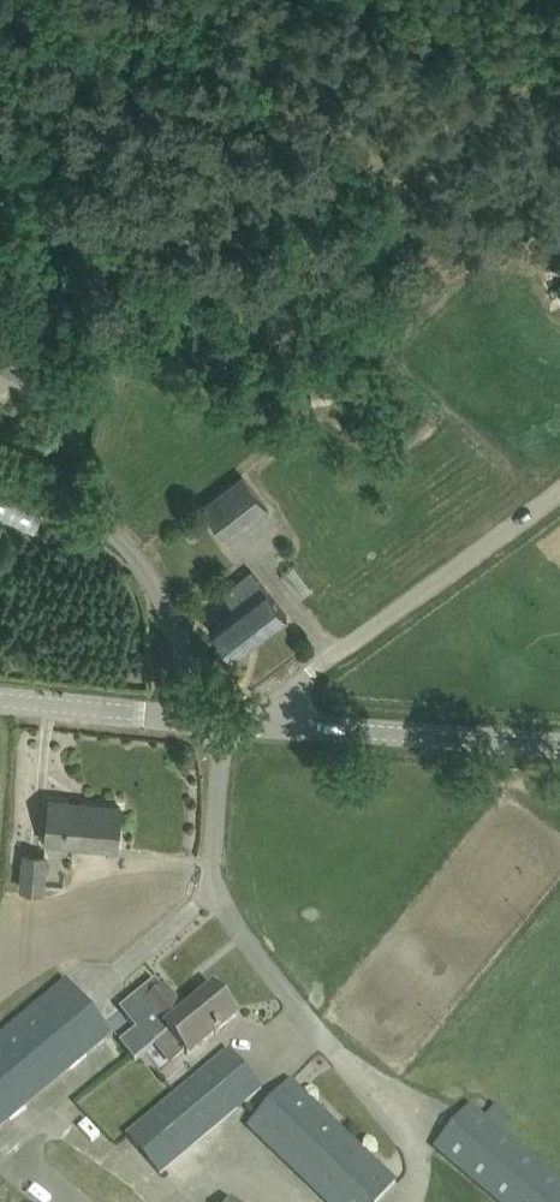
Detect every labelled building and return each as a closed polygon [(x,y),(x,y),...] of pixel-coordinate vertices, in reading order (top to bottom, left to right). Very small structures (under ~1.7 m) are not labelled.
[(0,324),(0,365),(21,377),(39,345),(0,324)] [(371,395),(368,374),(309,381),(312,402),(371,395)] [(203,505),(227,538),(268,507),(243,474),(203,505)] [(41,514),(0,499),(0,516),(35,529),(41,514)] [(287,614),(253,569),(224,593),(235,607),(211,626),(234,656),(287,614)] [(49,799),(46,839),(117,846),(121,805),(49,799)] [(44,856),(26,854),(23,888),(41,889),(44,856)] [(156,981),(120,1010),(151,1048),(154,1045),(170,1065),(185,1053),(188,1057),(237,1017),(215,991),(186,1015),(165,989),(163,990),(156,981)] [(262,1090),(230,1051),(128,1137),(161,1175),(262,1090)] [(248,1126),(326,1201),(377,1201),(396,1182),(291,1081),(248,1126)] [(458,1120),(434,1148),(498,1201),(559,1201),(559,1181),(470,1105),(458,1120)]
